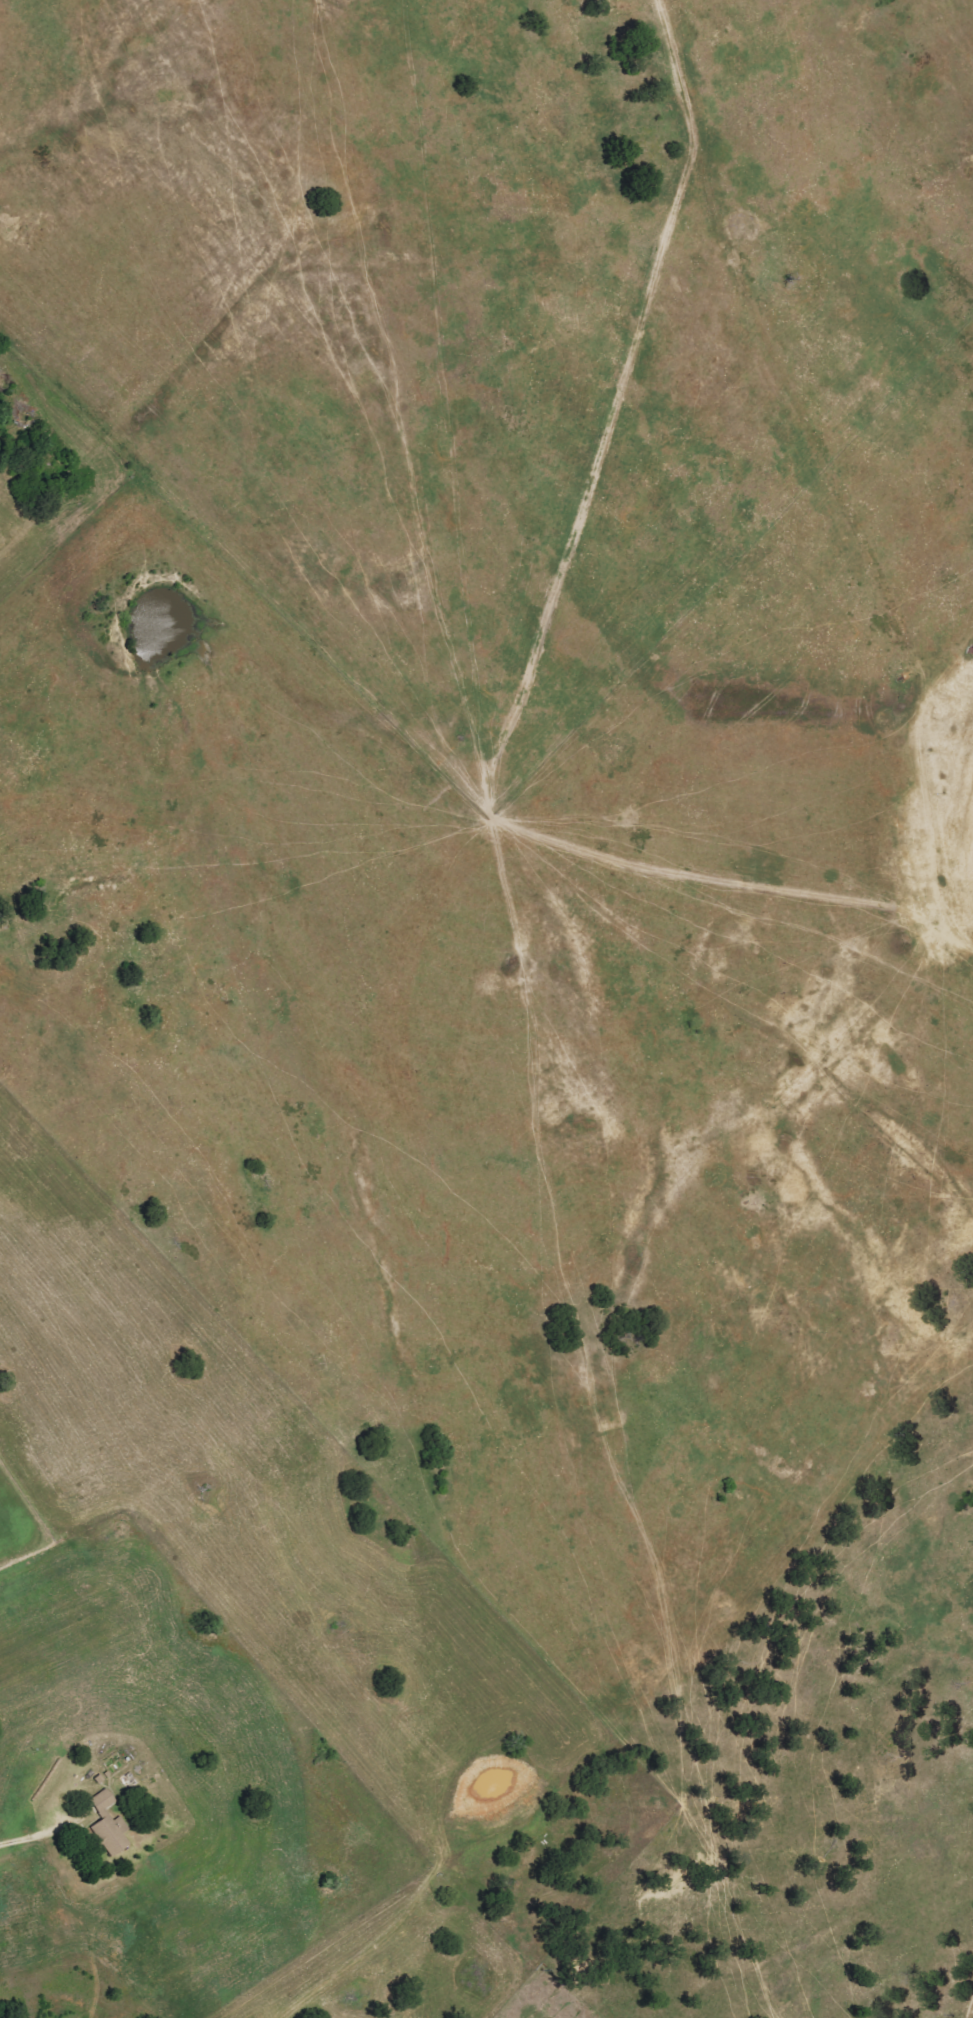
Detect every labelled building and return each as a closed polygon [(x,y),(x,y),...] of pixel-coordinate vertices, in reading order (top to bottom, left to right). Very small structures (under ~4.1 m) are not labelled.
[(101,1818),(89,1826),(109,1857),(129,1844),(122,1832),(128,1828),(120,1815),(112,1820),(105,1808),(115,1802),(106,1788),(89,1799),(101,1818)]
